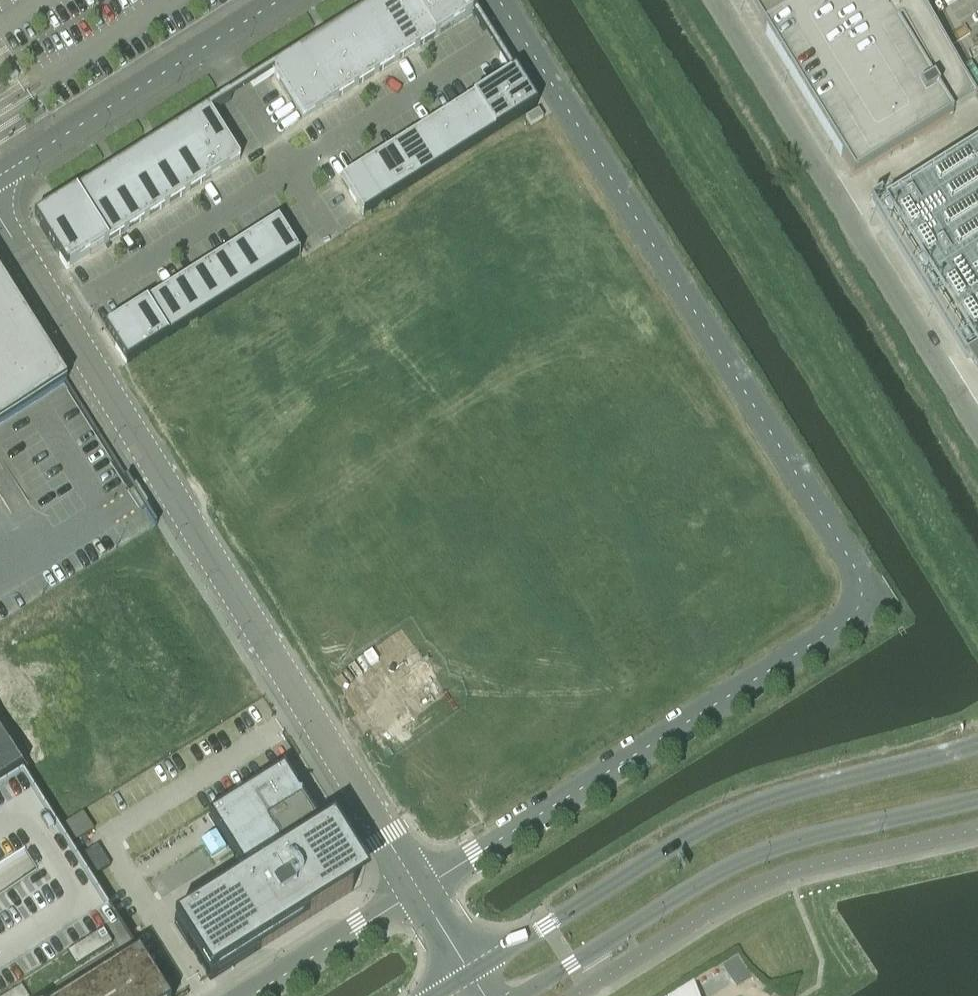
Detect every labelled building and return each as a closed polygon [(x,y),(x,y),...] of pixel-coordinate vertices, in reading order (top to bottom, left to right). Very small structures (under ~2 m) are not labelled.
[(384,0),(377,0),(362,9),(394,61),(415,49),(384,0)] [(413,0),(384,0),(415,49),(435,36),(413,0)] [(435,36),(472,14),(483,31),(488,28),(471,0),(413,0),(435,36)] [(764,26),(855,175),(865,169),(954,114),(953,112),(977,97),(944,43),(931,22),(927,15),(918,0),(888,0),(885,2),(884,0),(748,0),(764,26)] [(927,15),(937,9),(931,0),(918,0),(927,15)] [(394,61),(362,9),(341,22),(374,74),(394,61)] [(941,16),(931,22),(944,43),(954,37),(941,16)] [(374,74),(341,22),(321,34),(353,86),(374,74)] [(353,86),(321,34),(300,47),(333,99),(353,86)] [(333,99),(300,47),(248,79),(251,84),(272,71),(301,119),(333,99)] [(537,106),(504,54),(499,57),(509,74),(474,96),(496,131),(537,106)] [(238,157),(209,109),(229,97),(226,92),(173,125),(205,177),(238,157)] [(496,131),(474,96),(453,108),(475,144),(496,131)] [(475,144),(453,108),(433,121),(455,156),(475,144)] [(538,109),(525,117),(530,125),(543,117),(538,109)] [(455,156),(433,121),(412,133),(434,169),(455,156)] [(205,177),(173,125),(153,137),(185,190),(205,177)] [(434,169),(412,133),(392,146),(414,181),(434,169)] [(185,190),(153,137),(132,150),(164,202),(185,190)] [(414,181),(392,146),(371,158),(393,194),(414,181)] [(164,202),(132,150),(112,162),(144,215),(164,202)] [(393,194),(371,158),(339,178),(361,213),(393,194)] [(144,215),(112,162),(91,175),(123,227),(144,215)] [(123,227),(91,175),(71,187),(103,239),(123,227)] [(103,239),(71,187),(31,212),(63,264),(103,239)] [(298,252),(276,217),(242,238),(264,273),(298,252)] [(264,273),(242,238),(222,250),(244,286),(264,273)] [(244,286),(222,250),(201,263),(223,298),(244,286)] [(223,298),(201,263),(181,275),(202,311),(223,298)] [(202,311),(181,275),(160,288),(182,323),(202,311)] [(64,383),(66,382),(0,277),(0,423),(64,383)] [(182,323),(160,288),(141,300),(163,335),(182,323)] [(163,335),(141,300),(101,324),(123,359),(163,335)] [(965,357),(966,359),(977,379),(977,349),(965,357)] [(22,770),(0,733),(0,784),(22,770)] [(246,877),(173,923),(210,980),(352,890),(348,883),(353,880),(346,868),(340,871),(316,833),(309,838),(306,833),(319,824),(283,767),(208,814),(246,877)] [(22,770),(0,784),(0,995),(164,995),(22,770)] [(82,813),(62,825),(73,842),(93,830),(82,813)] [(97,845),(81,855),(93,875),(109,865),(97,845)] [(738,956),(723,965),(735,986),(751,976),(738,956)] [(672,995),(694,995),(690,984),(672,995)]
